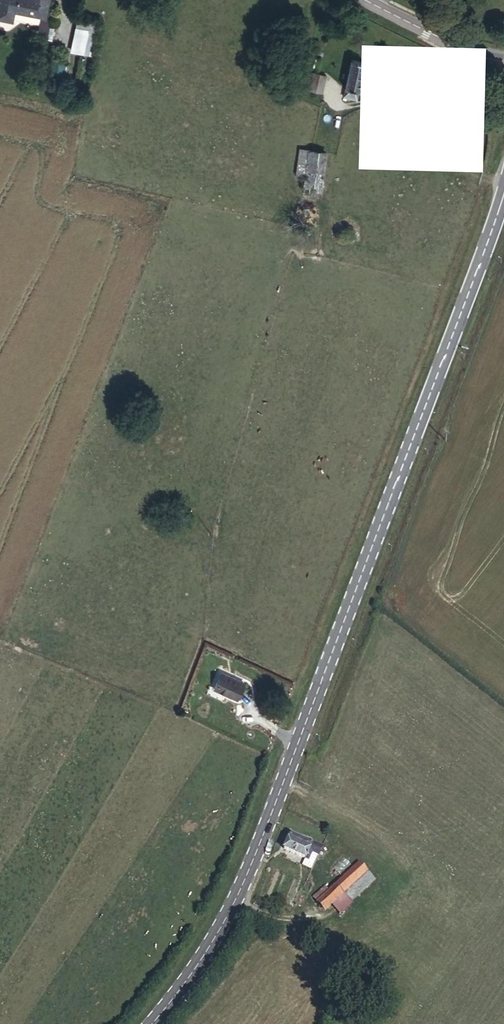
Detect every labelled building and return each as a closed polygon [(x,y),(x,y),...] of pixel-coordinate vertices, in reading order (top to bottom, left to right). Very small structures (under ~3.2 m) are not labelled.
[(37,34),(47,36),(52,7),(49,2),(49,0),(0,0),(0,17),(14,19),(15,10),(39,14),(37,34)] [(69,50),(89,55),(97,21),(76,16),(69,50)] [(358,96),(365,59),(351,56),(344,93),(358,96)] [(322,94),(325,75),(312,72),(308,91),(322,94)] [(320,189),(326,150),(310,146),(303,187),(320,189)] [(235,693),(243,676),(220,664),(212,681),(235,693)] [(306,866),(319,841),(312,837),(311,839),(290,828),(282,845),(301,855),(298,861),(306,866)] [(345,889),(368,868),(359,858),(336,878),(320,893),(316,888),(310,894),(324,909),(333,901),(345,889)] [(353,898),(376,877),(368,868),(345,889),(353,898)] [(320,893),(336,878),(332,874),(316,888),(320,893)] [(340,910),(353,898),(345,889),(333,901),(340,910)]
